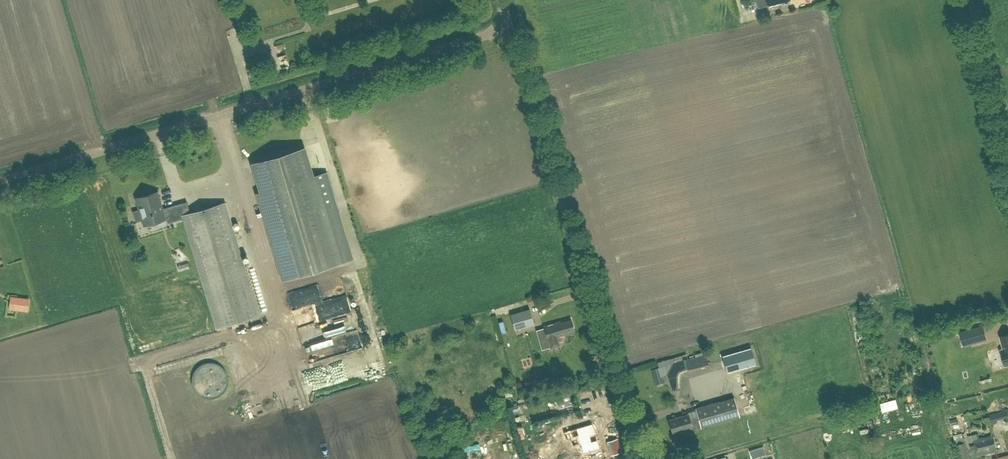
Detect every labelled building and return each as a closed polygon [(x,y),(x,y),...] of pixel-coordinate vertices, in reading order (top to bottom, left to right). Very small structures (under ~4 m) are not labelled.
[(312,176),(303,147),(252,163),(261,192),(257,193),(283,280),(351,260),(325,172),(312,176)] [(217,328),(257,316),(223,203),(190,213),(186,202),(162,209),(160,203),(156,204),(155,200),(156,200),(154,192),(135,198),(139,210),(133,212),(136,222),(142,220),(144,226),(157,222),(156,220),(164,217),(166,224),(184,218),(217,328)] [(180,273),(191,267),(188,262),(177,267),(180,273)] [(27,312),(29,299),(20,298),(18,311),(27,312)] [(510,315),(515,330),(534,324),(529,309),(510,315)] [(354,317),(300,328),(303,346),(320,343),(323,356),(376,346),(373,333),(358,336),(354,317)] [(572,319),(562,322),(561,321),(544,326),(549,340),(551,348),(560,345),(558,337),(576,332),(572,319)] [(973,326),(959,330),(963,342),(976,338),(973,326)] [(728,372),(730,371),(756,363),(752,347),(723,355),(728,372)] [(689,369),(709,363),(707,354),(687,359),(689,369)] [(659,367),(651,369),(653,376),(661,374),(659,367)] [(693,381),(696,393),(725,386),(723,374),(693,381)] [(732,396),(695,408),(697,417),(690,419),(689,414),(669,420),(673,434),(684,431),(685,437),(695,434),(694,430),(738,417),(732,396)] [(898,408),(897,406),(895,399),(880,404),(883,412),(897,408),(898,408)] [(592,423),(559,433),(561,441),(565,439),(568,447),(580,444),(583,453),(599,448),(592,423)] [(974,441),(977,456),(997,451),(993,436),(974,441)] [(964,438),(954,441),(959,458),(969,458),(964,438)]
